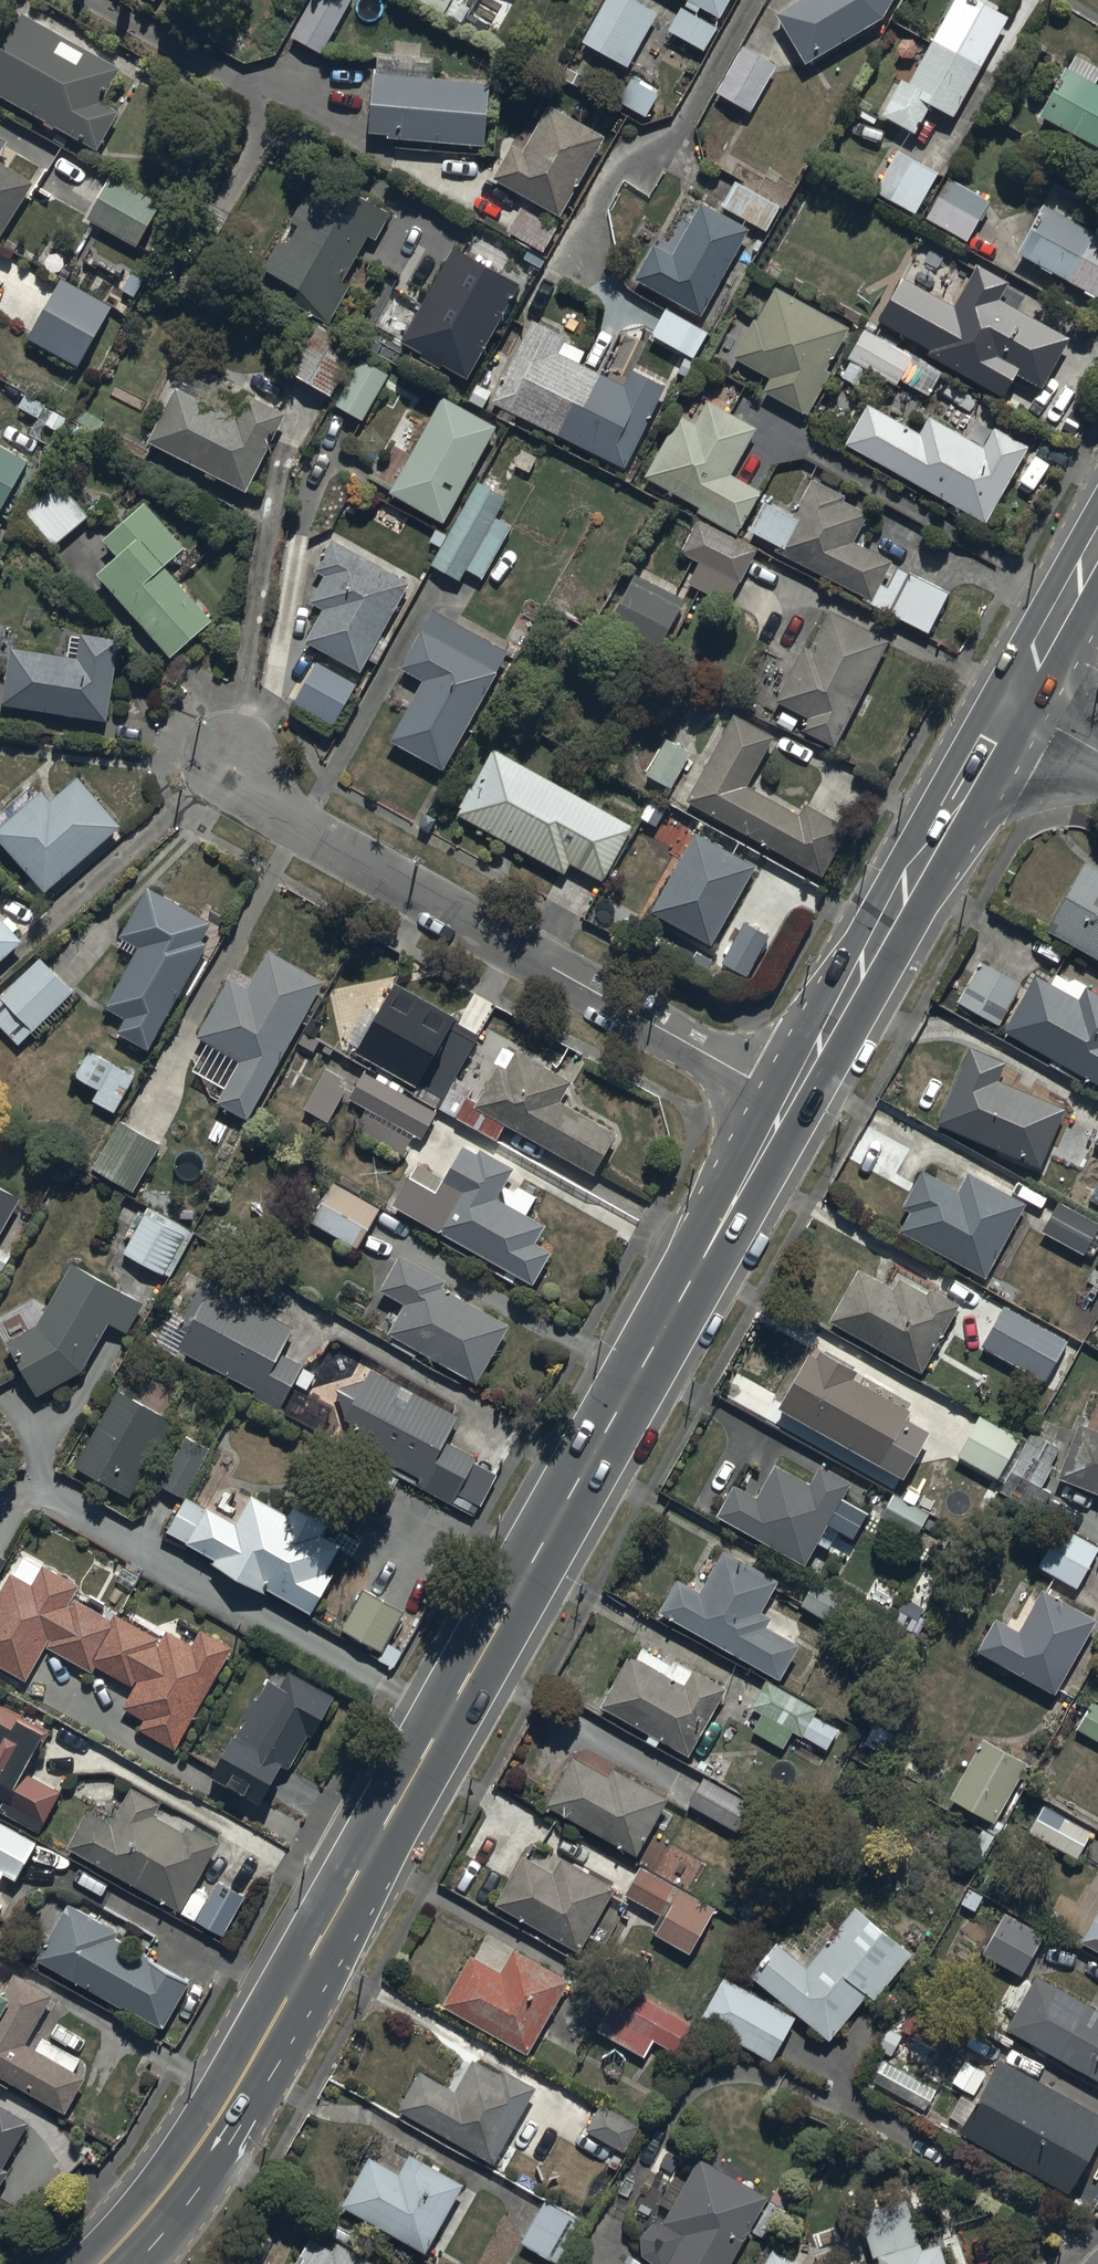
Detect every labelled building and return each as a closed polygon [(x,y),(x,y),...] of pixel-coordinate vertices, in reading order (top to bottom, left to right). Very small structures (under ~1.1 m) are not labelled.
[(321,47),(347,0),(306,0),(290,29),(321,47)] [(451,0),(422,0),(444,12),(451,0)] [(641,0),(602,0),(581,36),(627,64),(659,11),(641,0)] [(687,1),(699,8),(702,3),(721,14),(729,0),(688,0),(687,1)] [(779,6),(807,58),(885,16),(893,0),(791,0),(779,6)] [(1010,11),(988,0),(952,0),(911,80),(898,73),(875,115),(895,126),(897,121),(918,132),(934,100),(957,112),(1010,11)] [(719,23),(682,2),(667,26),(704,48),(719,23)] [(0,43),(0,90),(101,146),(121,108),(103,97),(122,63),(20,7),(0,43)] [(717,91),(750,110),(777,61),(745,42),(717,91)] [(370,132),(487,141),(492,78),(435,73),(436,54),(377,49),(370,132)] [(1042,113),(1097,143),(1097,61),(1076,50),(1042,113)] [(633,74),(619,97),(646,114),(661,91),(633,74)] [(608,130),(542,94),(516,141),(511,137),(491,173),(563,212),(608,130)] [(10,137),(0,130),(0,152),(10,137)] [(916,213),(938,171),(893,147),(871,190),(916,213)] [(3,231),(35,179),(0,157),(0,230),(3,231)] [(356,254),(365,259),(392,206),(317,168),(290,219),(297,223),(288,241),(279,236),(264,266),(297,283),(289,300),(333,322),(353,282),(344,277),(356,254)] [(162,198),(111,173),(88,220),(139,245),(162,198)] [(949,175),(927,217),(969,238),(990,196),(949,175)] [(735,178),(721,204),(768,230),(783,204),(735,178)] [(703,314),(750,226),(700,199),(672,251),(655,242),(636,279),(703,314)] [(1019,249),(1097,290),(1097,227),(1045,199),(1019,249)] [(559,224),(521,204),(507,229),(545,250),(559,224)] [(468,372),(518,277),(452,242),(401,337),(468,372)] [(1071,334),(1003,293),(1012,277),(981,258),(954,303),(905,273),(877,319),(1005,395),(1020,370),(1041,383),(1071,334)] [(80,363),(112,304),(63,276),(30,336),(80,363)] [(852,324),(777,283),(759,316),(754,314),(733,354),(770,374),(763,388),(809,413),(833,367),(830,366),(852,324)] [(712,327),(667,304),(653,332),(698,354),(712,327)] [(568,333),(533,316),(492,400),(627,465),(668,381),(631,363),(624,378),(582,358),(586,349),(566,339),(568,333)] [(359,343),(311,317),(285,364),(333,391),(359,343)] [(942,369),(865,324),(837,372),(861,386),(871,368),(898,384),(901,377),(928,393),(942,369)] [(364,418),(390,371),(361,355),(335,402),(364,418)] [(175,379),(147,436),(249,487),(288,409),(250,390),(239,412),(175,379)] [(499,418),(443,390),(411,455),(390,445),(375,476),(391,484),(388,490),(449,520),(499,418)] [(697,421),(678,411),(645,473),(701,503),(698,509),(739,530),(762,487),(732,471),(757,424),(709,398),(697,421)] [(869,399),(846,440),(987,519),(1013,473),(1036,486),(1051,461),(1028,448),(1030,442),(996,423),(986,442),(931,411),(921,428),(869,399)] [(1,508),(31,453),(0,436),(0,508),(1,508)] [(872,598),(892,557),(855,539),(869,509),(844,497),(847,491),(810,473),(793,510),(766,497),(747,538),(872,598)] [(434,526),(428,538),(441,545),(432,562),(461,577),(467,567),(485,576),(513,522),(497,514),(508,492),(479,476),(450,533),(434,526)] [(61,479),(26,509),(56,543),(90,512),(61,479)] [(96,566),(172,651),(213,615),(165,562),(187,542),(147,498),(106,535),(117,547),(96,566)] [(731,599),(756,545),(696,517),(682,548),(700,557),(689,580),(731,599)] [(412,579),(333,534),(315,566),(324,571),(309,597),(324,606),(306,637),(362,669),(368,659),(376,663),(389,640),(380,634),(412,579)] [(952,589),(910,567),(888,610),(931,632),(952,589)] [(684,593),(634,569),(611,619),(660,642),(684,593)] [(444,765),(508,647),(431,605),(399,663),(422,676),(390,736),(444,765)] [(836,744),(890,636),(830,606),(812,643),(806,640),(777,698),(811,715),(804,728),(836,744)] [(12,643),(3,700),(108,717),(121,635),(82,629),(81,633),(70,631),(67,652),(12,643)] [(334,722),(357,678),(318,658),(295,701),(334,722)] [(732,712),(685,796),(824,873),(852,824),(805,798),(799,810),(750,782),(776,736),(732,712)] [(673,786),(691,747),(662,734),(645,773),(673,786)] [(634,821),(495,744),(457,812),(566,872),(572,861),(602,878),(634,821)] [(121,821),(79,774),(52,797),(43,787),(0,825),(0,836),(45,887),(121,821)] [(713,942),(757,861),(694,827),(650,909),(713,942)] [(1086,858),(1048,925),(1097,953),(1097,864),(1086,858)] [(149,1047),(208,940),(202,937),(212,919),(149,883),(121,932),(140,942),(106,1002),(126,1013),(117,1029),(149,1047)] [(24,934),(0,909),(0,958),(24,934)] [(771,930),(742,917),(721,961),(750,974),(771,930)] [(249,1116),(323,977),(268,947),(249,982),(231,973),(199,1033),(241,1056),(218,1099),(249,1116)] [(74,987),(41,955),(0,995),(0,1024),(18,1042),(74,987)] [(1023,981),(983,958),(963,993),(1003,1016),(1023,981)] [(1035,970),(1004,1032),(1097,1080),(1097,989),(1088,984),(1089,981),(1073,972),(1071,976),(1057,969),(1052,979),(1035,970)] [(457,1012),(395,977),(355,1049),(416,1084),(457,1012)] [(971,1043),(939,1121),(1044,1164),(1072,1093),(1043,1081),(1038,1092),(1012,1081),(1019,1062),(971,1043)] [(474,1103),(505,1122),(595,1172),(620,1128),(563,1096),(574,1076),(518,1045),(516,1049),(507,1044),(477,1097),(474,1103)] [(116,1110),(136,1072),(88,1046),(74,1072),(98,1085),(91,1097),(116,1110)] [(344,1075),(325,1065),(304,1107),(330,1121),(348,1086),(340,1082),(344,1075)] [(438,1107),(365,1068),(350,1097),(423,1136),(438,1107)] [(474,1103),(477,1097),(471,1093),(475,1085),(458,1075),(440,1107),(496,1139),(505,1122),(474,1103)] [(135,1188),(161,1139),(118,1116),(92,1165),(135,1188)] [(420,1159),(396,1202),(535,1280),(552,1248),(537,1239),(547,1219),(529,1209),(538,1192),(519,1181),(516,1186),(505,1180),(514,1164),(482,1146),(479,1150),(463,1141),(445,1173),(420,1159)] [(900,1231),(987,1275),(1027,1197),(969,1168),(961,1185),(924,1166),(904,1205),(911,1208),(900,1231)] [(380,1206),(324,1173),(301,1211),(356,1244),(380,1206)] [(23,1190),(0,1179),(0,1234),(23,1190)] [(1043,1229),(1084,1252),(1097,1227),(1097,1218),(1061,1197),(1043,1229)] [(198,1229),(148,1203),(123,1248),(172,1276),(198,1229)] [(0,1245),(0,1267),(4,1269),(13,1252),(0,1245)] [(407,1300),(389,1330),(397,1335),(392,1342),(416,1356),(422,1347),(477,1380),(512,1323),(444,1282),(447,1277),(403,1250),(382,1285),(407,1300)] [(148,1298),(71,1257),(38,1321),(8,1338),(39,1393),(84,1368),(110,1319),(131,1330),(148,1298)] [(895,1283),(859,1263),(829,1317),(922,1369),(961,1301),(931,1285),(929,1288),(901,1273),(895,1283)] [(296,1326),(206,1276),(178,1326),(184,1330),(176,1345),(243,1383),(242,1386),(278,1407),(304,1361),(283,1350),(296,1326)] [(1083,1346),(1005,1303),(982,1344),(1060,1387),(1083,1346)] [(810,1349),(779,1404),(817,1425),(815,1430),(828,1437),(831,1432),(905,1473),(931,1426),(907,1413),(911,1406),(856,1375),(860,1367),(822,1346),(818,1353),(810,1349)] [(460,1412),(373,1366),(364,1376),(338,1384),(346,1414),(357,1420),(348,1437),(420,1475),(418,1480),(475,1510),(497,1468),(476,1457),(478,1453),(447,1436),(460,1412)] [(129,1493),(174,1416),(119,1384),(74,1461),(129,1493)] [(1022,1433),(979,1411),(958,1454),(1001,1476),(1022,1433)] [(1081,1418),(1059,1472),(1097,1487),(1097,1425),(1081,1418)] [(1064,1446),(1031,1428),(996,1493),(1038,1516),(1052,1489),(1043,1484),(1064,1446)] [(211,1445),(187,1432),(159,1481),(183,1495),(211,1445)] [(841,1495),(850,1479),(820,1462),(811,1478),(775,1458),(756,1491),(735,1479),(716,1514),(807,1565),(830,1523),(857,1538),(872,1512),(841,1495)] [(187,1490),(167,1527),(216,1554),(213,1559),(265,1589),(268,1584),(313,1609),(335,1571),(328,1566),(342,1541),(324,1530),(331,1518),(295,1497),(289,1508),(253,1488),(236,1518),(187,1490)] [(930,1510),(893,1491),(879,1516),(917,1535),(930,1510)] [(1097,1551),(1097,1541),(1059,1521),(1036,1566),(1078,1588),(1097,1551)] [(679,1574),(661,1608),(783,1675),(802,1640),(768,1621),(773,1612),(762,1605),(779,1574),(725,1544),(701,1587),(679,1574)] [(9,1570),(0,1586),(0,1666),(2,1663),(27,1678),(46,1645),(92,1671),(97,1663),(134,1684),(122,1705),(143,1716),(138,1725),(176,1746),(235,1644),(201,1625),(192,1642),(166,1627),(161,1635),(115,1609),(111,1616),(74,1595),(82,1582),(44,1560),(31,1582),(9,1570)] [(817,1575),(802,1601),(842,1624),(857,1598),(817,1575)] [(1097,1615),(1042,1584),(1038,1593),(1026,1586),(1013,1610),(1024,1616),(1020,1625),(996,1612),(976,1648),(1056,1692),(1097,1615)] [(388,1637),(403,1607),(362,1586),(342,1626),(383,1647),(378,1656),(396,1665),(405,1646),(388,1637)] [(674,1661),(643,1643),(637,1653),(631,1649),(600,1701),(648,1730),(643,1738),(657,1746),(662,1738),(690,1754),(731,1686),(695,1664),(693,1668),(676,1658),(674,1661)] [(335,1694),(288,1666),(282,1678),(273,1672),(259,1695),(255,1692),(243,1713),(247,1715),(237,1731),(235,1730),(211,1770),(260,1799),(283,1760),(290,1764),(309,1731),(312,1733),(335,1694)] [(786,1745),(795,1725),(830,1742),(838,1726),(814,1714),(819,1703),(765,1677),(752,1706),(761,1710),(752,1728),(786,1745)] [(1071,1723),(1097,1738),(1097,1702),(1086,1696),(1071,1723)] [(3,1796),(0,1801),(0,1808),(39,1830),(62,1788),(25,1768),(48,1724),(21,1709),(20,1712),(0,1701),(0,1794),(3,1796)] [(886,1753),(898,1733),(876,1720),(864,1740),(886,1753)] [(998,1818),(1029,1757),(984,1734),(953,1795),(998,1818)] [(610,1771),(575,1753),(549,1801),(641,1851),(671,1795),(614,1764),(610,1771)] [(705,1773),(688,1802),(738,1830),(754,1801),(705,1773)] [(90,1806),(69,1841),(180,1908),(221,1841),(189,1821),(184,1828),(156,1811),(162,1801),(132,1783),(110,1818),(90,1806)] [(1045,1802),(1030,1830),(1078,1856),(1093,1828),(1045,1802)] [(4,1870),(17,1877),(39,1839),(0,1817),(0,1877),(4,1870)] [(580,1948),(614,1883),(560,1854),(553,1867),(523,1851),(495,1902),(580,1948)] [(716,1906),(642,1862),(626,1890),(661,1911),(651,1927),(690,1950),(716,1906)] [(224,1932),(245,1893),(216,1877),(195,1916),(224,1932)] [(118,1926),(68,1900),(38,1958),(165,2025),(191,1976),(113,1935),(118,1926)] [(914,1946),(854,1901),(808,1961),(776,1936),(749,1971),(799,2009),(834,2036),(870,1990),(877,1995),(914,1946)] [(1079,1937),(1097,1947),(1097,1901),(1079,1937)] [(1045,1931),(1005,1910),(983,1953),(1023,1974),(1045,1931)] [(529,2049),(570,1976),(515,1945),(503,1967),(472,1950),(443,2001),(529,2049)] [(0,1982),(0,2071),(69,2108),(88,2072),(78,2066),(83,2056),(42,2034),(37,2043),(27,2038),(54,1989),(15,1968),(6,1985),(0,1982)] [(1039,1970),(1006,2028),(1097,2078),(1097,2002),(1039,1970)] [(799,2009),(725,1972),(700,2021),(774,2058),(799,2009)] [(696,2021),(625,1981),(598,2030),(644,2056),(654,2038),(679,2052),(696,2021)] [(965,2013),(923,1989),(902,2026),(944,2050),(965,2013)] [(398,2108),(495,2159),(537,2081),(505,2064),(502,2069),(473,2054),(456,2085),(420,2066),(398,2108)] [(1000,2055),(961,2127),(1058,2179),(1064,2167),(1078,2174),(1097,2138),(1097,2108),(1000,2055)] [(936,2088),(880,2056),(867,2078),(924,2111),(936,2088)] [(10,2167),(4,2163),(30,2118),(0,2100),(0,2185),(10,2167)] [(642,2124),(603,2100),(587,2127),(625,2150),(642,2124)] [(428,2248),(466,2179),(410,2149),(400,2166),(370,2150),(342,2201),(428,2248)] [(770,2191),(703,2153),(665,2218),(656,2218),(643,2234),(644,2252),(664,2263),(730,2263),(770,2191)] [(547,2194),(520,2241),(561,2263),(563,2263),(589,2218),(547,2194)] [(316,2224),(293,2263),(384,2263),(316,2224)] [(855,2263),(949,2263),(941,2239),(925,2244),(923,2238),(880,2251),(882,2256),(855,2263)] [(773,2246),(763,2263),(804,2263),(773,2246)]
